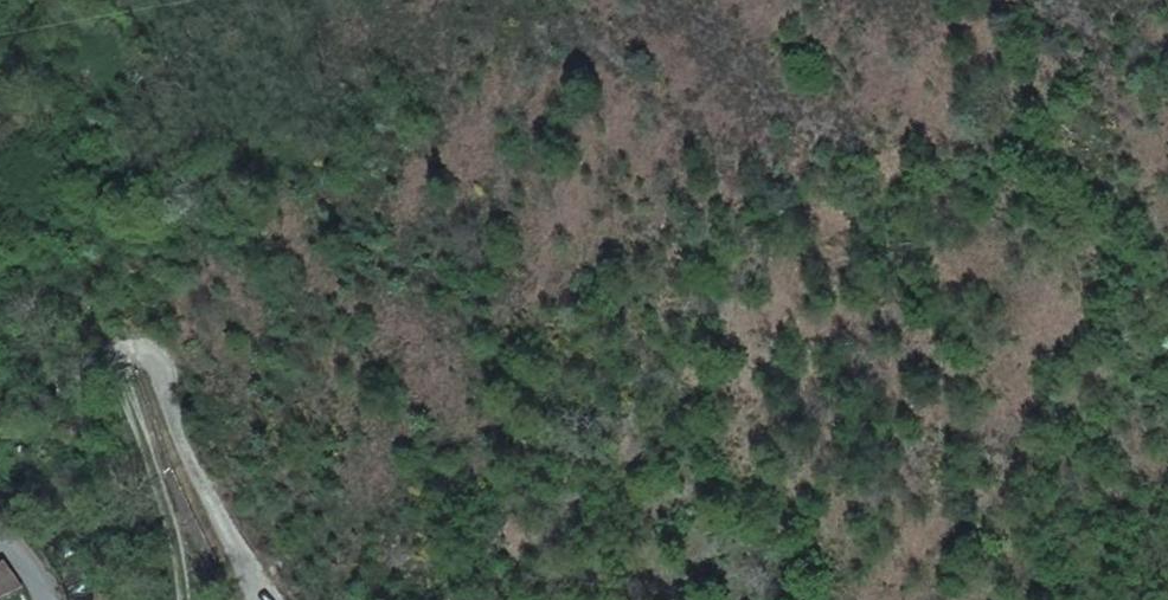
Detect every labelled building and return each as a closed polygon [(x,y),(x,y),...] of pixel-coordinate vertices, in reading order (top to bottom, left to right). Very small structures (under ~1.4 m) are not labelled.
[(131,598),(121,598),(121,588),(120,599),(131,599),(131,598)]
